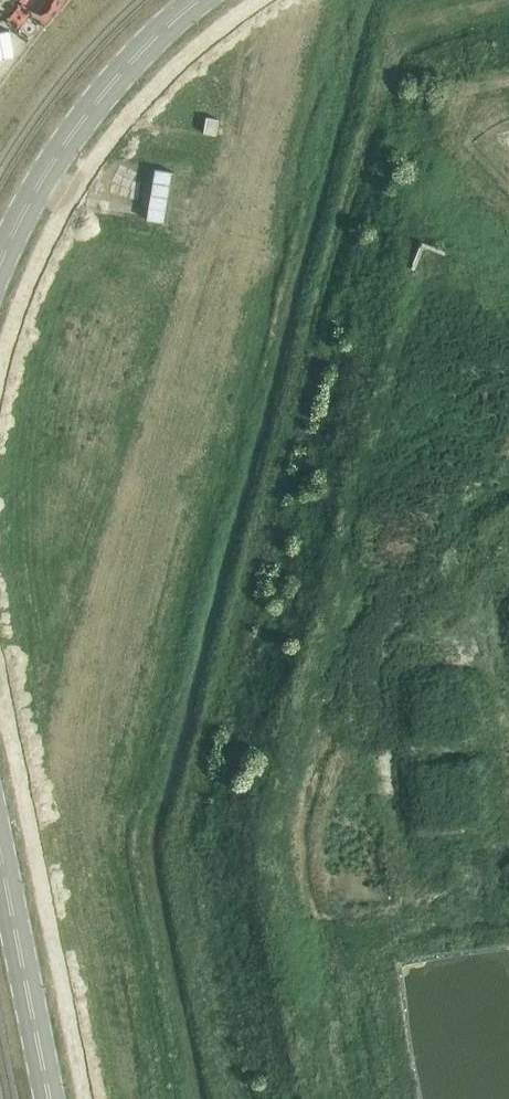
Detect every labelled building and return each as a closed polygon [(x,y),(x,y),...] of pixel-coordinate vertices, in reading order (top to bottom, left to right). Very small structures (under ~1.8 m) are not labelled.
[(219,120),(206,117),(203,133),(216,135),(219,120)] [(174,173),(155,170),(146,220),(166,223),(174,173)]
